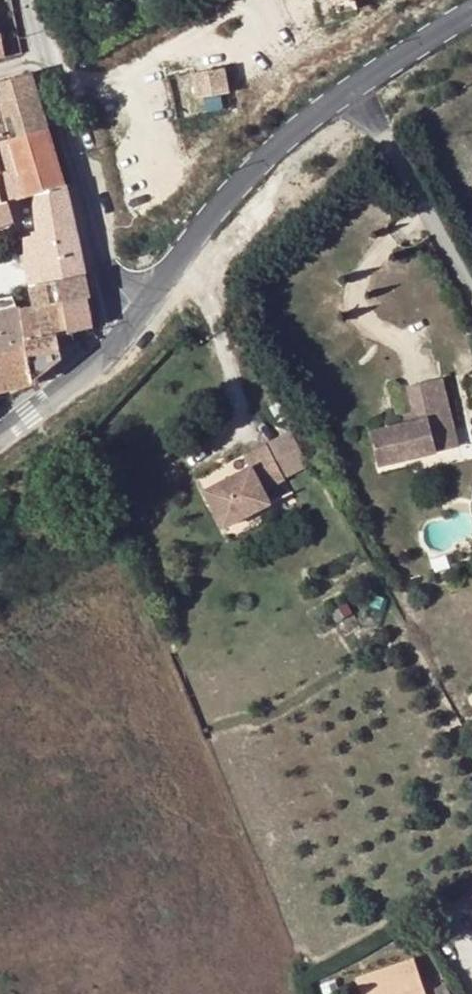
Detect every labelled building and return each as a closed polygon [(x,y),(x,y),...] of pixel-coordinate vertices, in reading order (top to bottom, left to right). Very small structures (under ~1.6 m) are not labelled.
[(224,68),(194,73),(199,98),(228,93),(224,68)] [(28,94),(25,77),(0,84),(0,102),(28,94)] [(48,129),(36,92),(28,94),(0,102),(0,115),(7,140),(48,129)] [(23,197),(37,193),(65,185),(48,129),(7,140),(23,197)] [(23,197),(7,140),(0,143),(0,172),(8,201),(23,197)] [(24,258),(30,287),(85,275),(85,274),(73,216),(70,205),(65,185),(37,193),(34,206),(37,234),(24,238),(24,258)] [(14,222),(8,201),(0,202),(0,226),(14,222)] [(14,222),(0,226),(0,240),(9,238),(14,222)] [(30,287),(34,307),(35,310),(51,307),(88,300),(90,299),(85,274),(85,275),(30,287)] [(0,298),(0,314),(16,310),(14,296),(0,298)] [(88,300),(51,307),(57,336),(93,328),(88,300)] [(20,309),(32,385),(63,362),(57,336),(51,307),(35,310),(34,307),(20,309)] [(32,385),(20,309),(16,310),(0,314),(0,392),(32,385)] [(370,435),(378,468),(437,454),(433,437),(454,432),(442,380),(409,389),(415,414),(422,423),(407,426),(370,435)] [(415,414),(405,416),(407,426),(422,423),(415,414)] [(205,490),(217,514),(265,489),(310,466),(291,429),(242,455),(249,467),(205,490)] [(433,437),(437,454),(458,449),(454,432),(433,437)] [(265,489),(217,514),(223,527),(272,501),(265,489)] [(415,959),(358,978),(363,993),(427,993),(415,959)]
